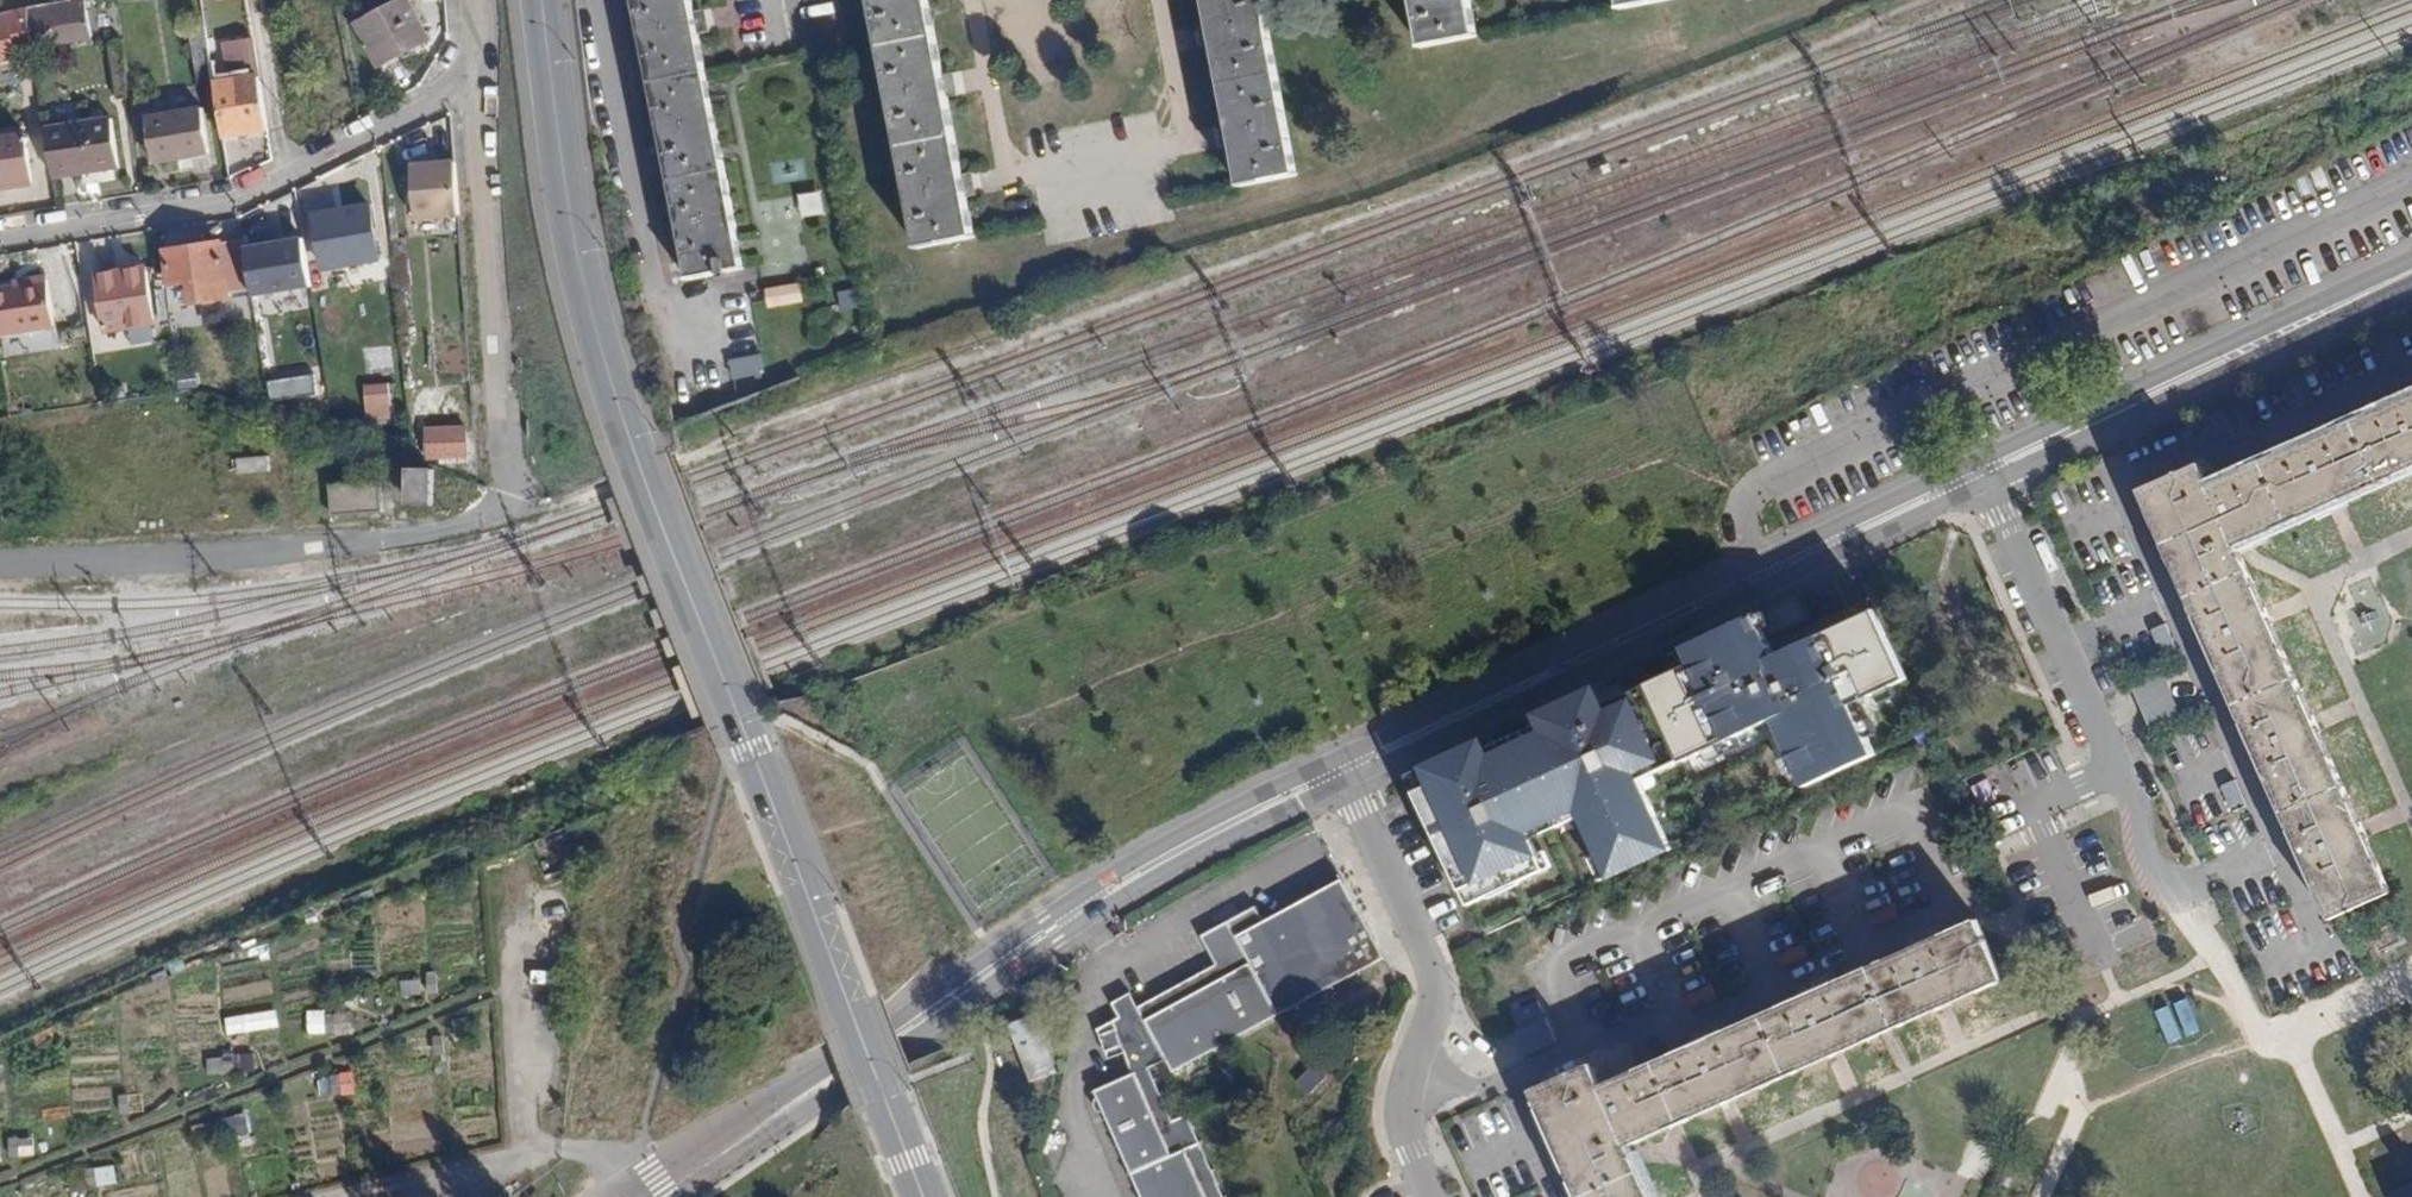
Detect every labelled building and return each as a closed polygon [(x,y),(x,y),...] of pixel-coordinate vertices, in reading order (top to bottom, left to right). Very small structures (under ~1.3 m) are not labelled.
[(46,2),(45,0),(0,0),(0,13),(46,2)] [(28,6),(34,46),(90,37),(84,0),(54,0),(46,2),(28,6)] [(410,0),(403,0),(359,23),(381,64),(429,38),(410,0)] [(688,280),(722,274),(722,279),(730,277),(729,272),(743,270),(691,0),(634,0),(688,280)] [(929,0),(871,0),(919,248),(975,238),(929,0)] [(1264,0),(1206,0),(1242,186),(1298,175),(1264,0)] [(1468,0),(1411,0),(1420,48),(1475,38),(1468,0)] [(1621,9),(1670,0),(1619,0),(1621,9)] [(34,46),(28,6),(0,13),(0,61),(35,53),(34,46)] [(213,78),(205,25),(189,28),(197,82),(213,78)] [(268,127),(259,75),(254,76),(253,66),(257,65),(252,36),(228,41),(234,79),(214,83),(222,135),(268,127)] [(208,151),(203,108),(147,117),(153,159),(208,151)] [(119,166),(112,119),(46,129),(53,176),(119,166)] [(24,135),(0,139),(0,184),(31,179),(24,135)] [(458,213),(455,161),(414,164),(417,215),(458,213)] [(803,217),(824,214),(821,192),(800,195),(803,217)] [(377,259),(368,206),(316,214),(325,267),(377,259)] [(251,287),(243,239),(167,251),(171,284),(190,281),(193,300),(230,294),(230,291),(251,287)] [(1937,259),(1944,279),(1951,277),(1956,275),(1948,255),(1937,259)] [(104,331),(155,323),(145,267),(95,275),(104,331)] [(46,272),(12,277),(12,285),(47,280),(46,272)] [(1957,295),(1951,277),(1944,279),(1941,280),(1948,299),(1957,295)] [(47,280),(12,285),(0,286),(0,336),(54,328),(47,280)] [(764,288),(767,308),(804,302),(800,282),(764,288)] [(762,352),(752,294),(719,300),(730,358),(762,352)] [(1749,354),(1740,332),(1731,336),(1739,357),(1749,354)] [(763,373),(760,359),(733,365),(736,378),(763,373)] [(2302,374),(2289,380),(2301,407),(2314,401),(2302,374)] [(272,399),(314,391),(314,375),(269,383),(272,399)] [(364,420),(389,419),(387,386),(362,387),(364,420)] [(2209,485),(2200,465),(2140,491),(2329,918),(2390,892),(2367,839),(2359,822),(2319,732),(2311,715),(2272,626),(2264,608),(2244,564),(2236,545),(2243,542),(2325,505),(2344,497),(2411,467),(2411,395),(2209,485)] [(466,428),(424,429),(426,461),(468,459),(466,428)] [(236,473),(270,470),(268,456),(235,460),(236,473)] [(430,500),(430,471),(411,472),(411,500),(430,500)] [(1640,483),(1628,485),(1631,497),(1642,494),(1640,483)] [(379,510),(378,485),(333,488),(335,512),(379,510)] [(1509,625),(1525,618),(1521,608),(1505,615),(1509,625)] [(1867,656),(1846,610),(1789,636),(1811,682),(1867,656)] [(2165,624),(2153,630),(2165,655),(2177,650),(2165,624)] [(1452,647),(1469,640),(1463,626),(1447,633),(1452,647)] [(1785,734),(1757,673),(1742,680),(1746,691),(1711,706),(1735,757),(1785,734)] [(2151,731),(2181,718),(2161,673),(2131,686),(2151,731)] [(1706,696),(1711,706),(1746,691),(1742,680),(1706,696)] [(1666,772),(1645,727),(1602,747),(1623,792),(1666,772)] [(1562,829),(1541,781),(1526,788),(1530,797),(1485,816),(1503,855),(1562,829)] [(1485,816),(1530,797),(1526,788),(1482,808),(1485,816)] [(1252,963),(1281,1014),(1386,957),(1343,879),(1238,936),(1252,963)] [(1892,905),(1867,916),(1873,928),(1898,917),(1892,905)] [(1977,920),(1602,1086),(1592,1064),(1531,1090),(1579,1196),(1652,1196),(1629,1146),(2003,981),(1977,920)] [(1134,1073),(1137,1072),(1141,1081),(1173,1155),(1187,1148),(1208,1196),(1225,1196),(1188,1114),(1174,1120),(1150,1066),(1168,1058),(1148,1021),(1252,963),(1238,936),(1229,921),(1202,935),(1217,963),(1139,1006),(1131,992),(1114,1003),(1121,1016),(1100,1028),(1109,1055),(1125,1050),(1134,1073)] [(2403,941),(2395,923),(2372,934),(2379,952),(2403,941)] [(1808,956),(1803,944),(1777,955),(1782,967),(1808,956)] [(1175,1071),(1281,1014),(1252,963),(1148,1021),(1168,1058),(1175,1071)] [(462,996),(462,978),(451,978),(451,996),(462,996)] [(1716,997),(1711,985),(1686,995),(1691,1008),(1716,997)] [(227,1035),(278,1027),(275,1011),(225,1019),(227,1035)] [(453,1014),(453,1034),(464,1033),(463,1014),(453,1014)] [(348,1016),(349,1033),(361,1033),(360,1015),(348,1016)] [(1054,1070),(1034,1018),(1012,1026),(1032,1078),(1054,1070)] [(417,1057),(443,1055),(441,1037),(416,1039),(417,1057)] [(351,1068),(362,1067),(361,1051),(350,1051),(351,1068)] [(245,1054),(246,1071),(257,1070),(256,1053),(245,1054)] [(1099,1098),(1141,1081),(1137,1072),(1134,1073),(1096,1090),(1099,1098)] [(324,1095),(354,1093),(353,1076),(323,1077),(324,1095)] [(1141,1081),(1099,1098),(1143,1196),(1208,1196),(1187,1148),(1173,1155),(1141,1081)] [(153,1108),(152,1090),(142,1091),(142,1108),(153,1108)] [(249,1109),(248,1091),(236,1092),(236,1109),(249,1109)] [(29,1133),(29,1150),(40,1150),(39,1132),(29,1133)] [(103,1141),(103,1158),(115,1158),(114,1140),(103,1141)] [(67,1170),(69,1189),(115,1186),(114,1166),(67,1170)] [(2392,1192),(2394,1196),(2411,1196),(2411,1183),(2392,1192)]
